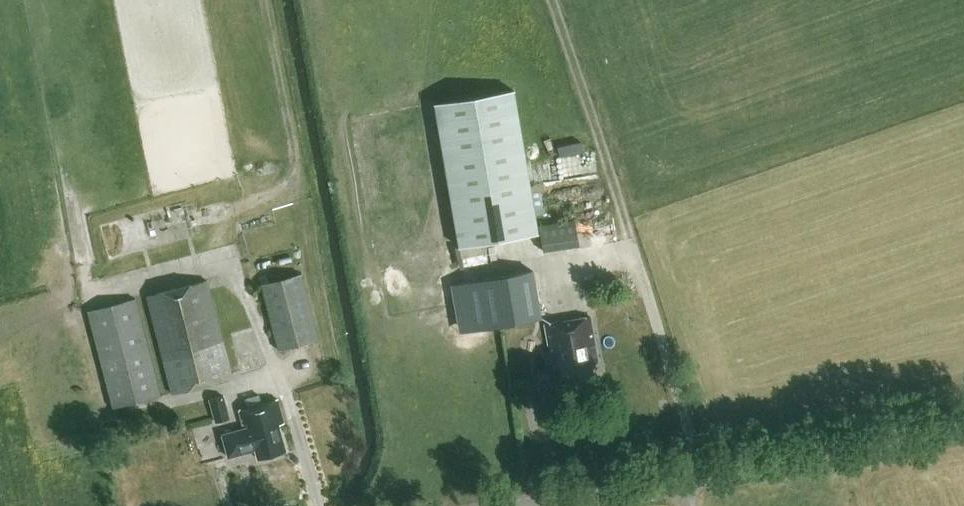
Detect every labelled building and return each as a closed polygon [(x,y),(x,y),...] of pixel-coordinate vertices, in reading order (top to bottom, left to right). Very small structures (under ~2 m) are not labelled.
[(458,246),(538,232),(513,90),(433,104),(458,246)] [(544,252),(579,246),(574,218),(539,224),(544,252)] [(132,221),(106,225),(109,245),(135,241),(132,221)] [(280,350),(319,339),(302,274),(304,273),(303,268),(289,272),(290,277),(262,284),(280,350)] [(533,270),(460,283),(468,330),(542,317),(533,270)] [(171,394),(233,378),(208,280),(146,296),(171,394)] [(161,395),(136,299),(88,311),(112,407),(161,395)] [(564,390),(594,385),(590,361),(597,360),(590,316),(545,324),(552,367),(560,366),(564,390)] [(215,422),(230,418),(224,395),(209,399),(215,422)] [(275,399),(237,410),(243,429),(221,435),(227,457),(254,450),(256,459),(284,451),(277,425),(282,424),(275,399)]
